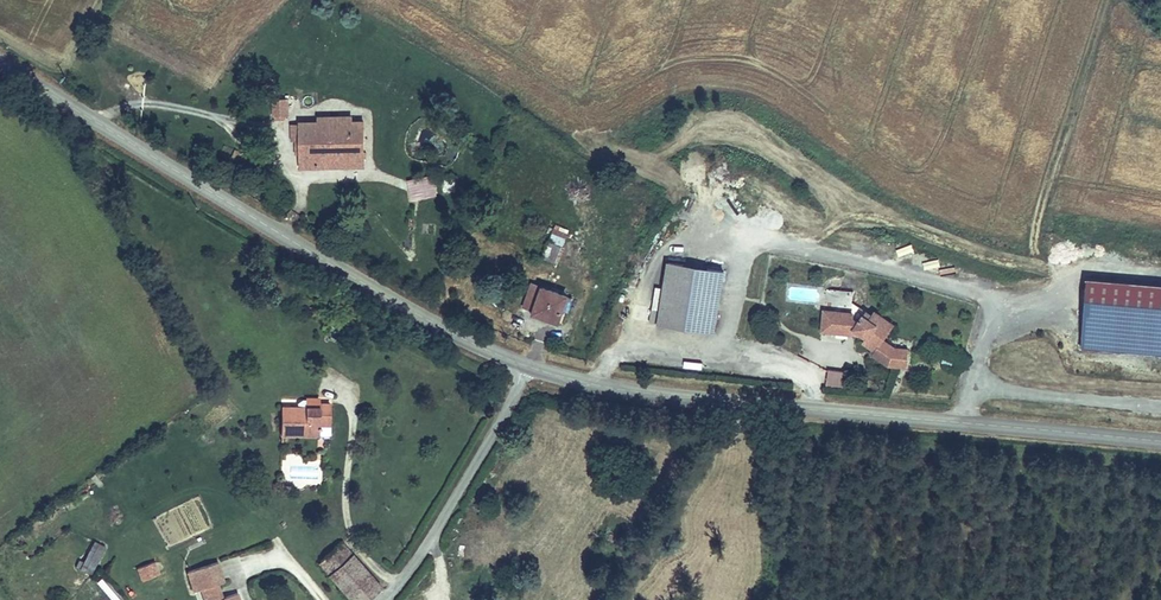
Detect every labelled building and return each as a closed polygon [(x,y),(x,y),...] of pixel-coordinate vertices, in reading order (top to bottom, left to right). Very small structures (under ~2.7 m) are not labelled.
[(290,117),(290,96),(272,97),(273,117),(290,117)] [(339,121),(338,132),(370,133),(369,151),(384,152),(385,131),(373,130),(373,123),(339,121)] [(338,132),(323,131),(321,174),(337,175),(338,165),(369,167),(368,176),(383,177),(384,152),(369,151),(370,133),(338,132)] [(369,167),(338,165),(337,175),(368,176),(369,167)] [(442,191),(426,194),(429,211),(445,209),(442,191)] [(575,242),(560,234),(545,266),(559,273),(575,242)] [(879,256),(895,252),(893,245),(877,248),(879,256)] [(901,258),(916,254),(914,247),(899,251),(901,258)] [(732,275),(676,267),(667,327),(724,335),(732,275)] [(1083,273),(1079,349),(1160,353),(1160,278),(1083,273)] [(574,305),(541,292),(533,314),(550,320),(548,325),(564,331),(574,305)] [(832,308),(829,333),(857,338),(863,333),(873,339),(870,343),(883,352),(882,357),(896,368),(914,370),(916,353),(903,351),(891,342),(903,326),(884,310),(881,315),(862,299),(860,311),(832,308)] [(943,353),(940,362),(954,366),(956,357),(943,353)] [(824,384),(843,387),(846,370),(827,367),(824,384)] [(285,394),(282,420),(321,423),(322,411),(332,411),(332,393),(320,392),(319,398),(285,394)] [(296,478),(318,480),(319,468),(297,466),(296,478)] [(76,564),(90,572),(107,545),(93,536),(76,564)] [(315,558),(326,572),(350,552),(340,539),(315,558)] [(222,564),(217,542),(188,550),(194,571),(205,569),(208,583),(213,581),(218,599),(244,599),(237,574),(222,578),(220,565),(222,564)] [(376,585),(350,552),(326,572),(348,599),(356,599),(376,585)] [(156,559),(136,565),(141,579),(161,573),(156,559)]
